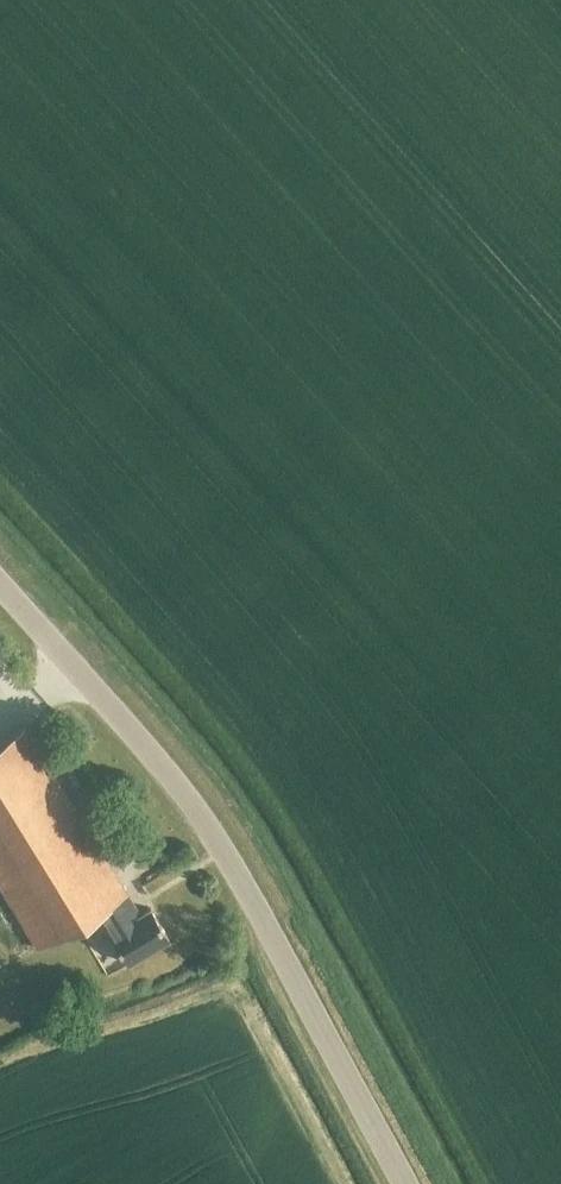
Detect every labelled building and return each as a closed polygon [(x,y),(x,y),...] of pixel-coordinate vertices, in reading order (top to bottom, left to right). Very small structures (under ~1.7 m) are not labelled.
[(171,936),(153,908),(139,914),(126,893),(129,891),(27,727),(0,744),(0,880),(41,946),(102,908),(115,929),(111,931),(130,962),(171,936)]
